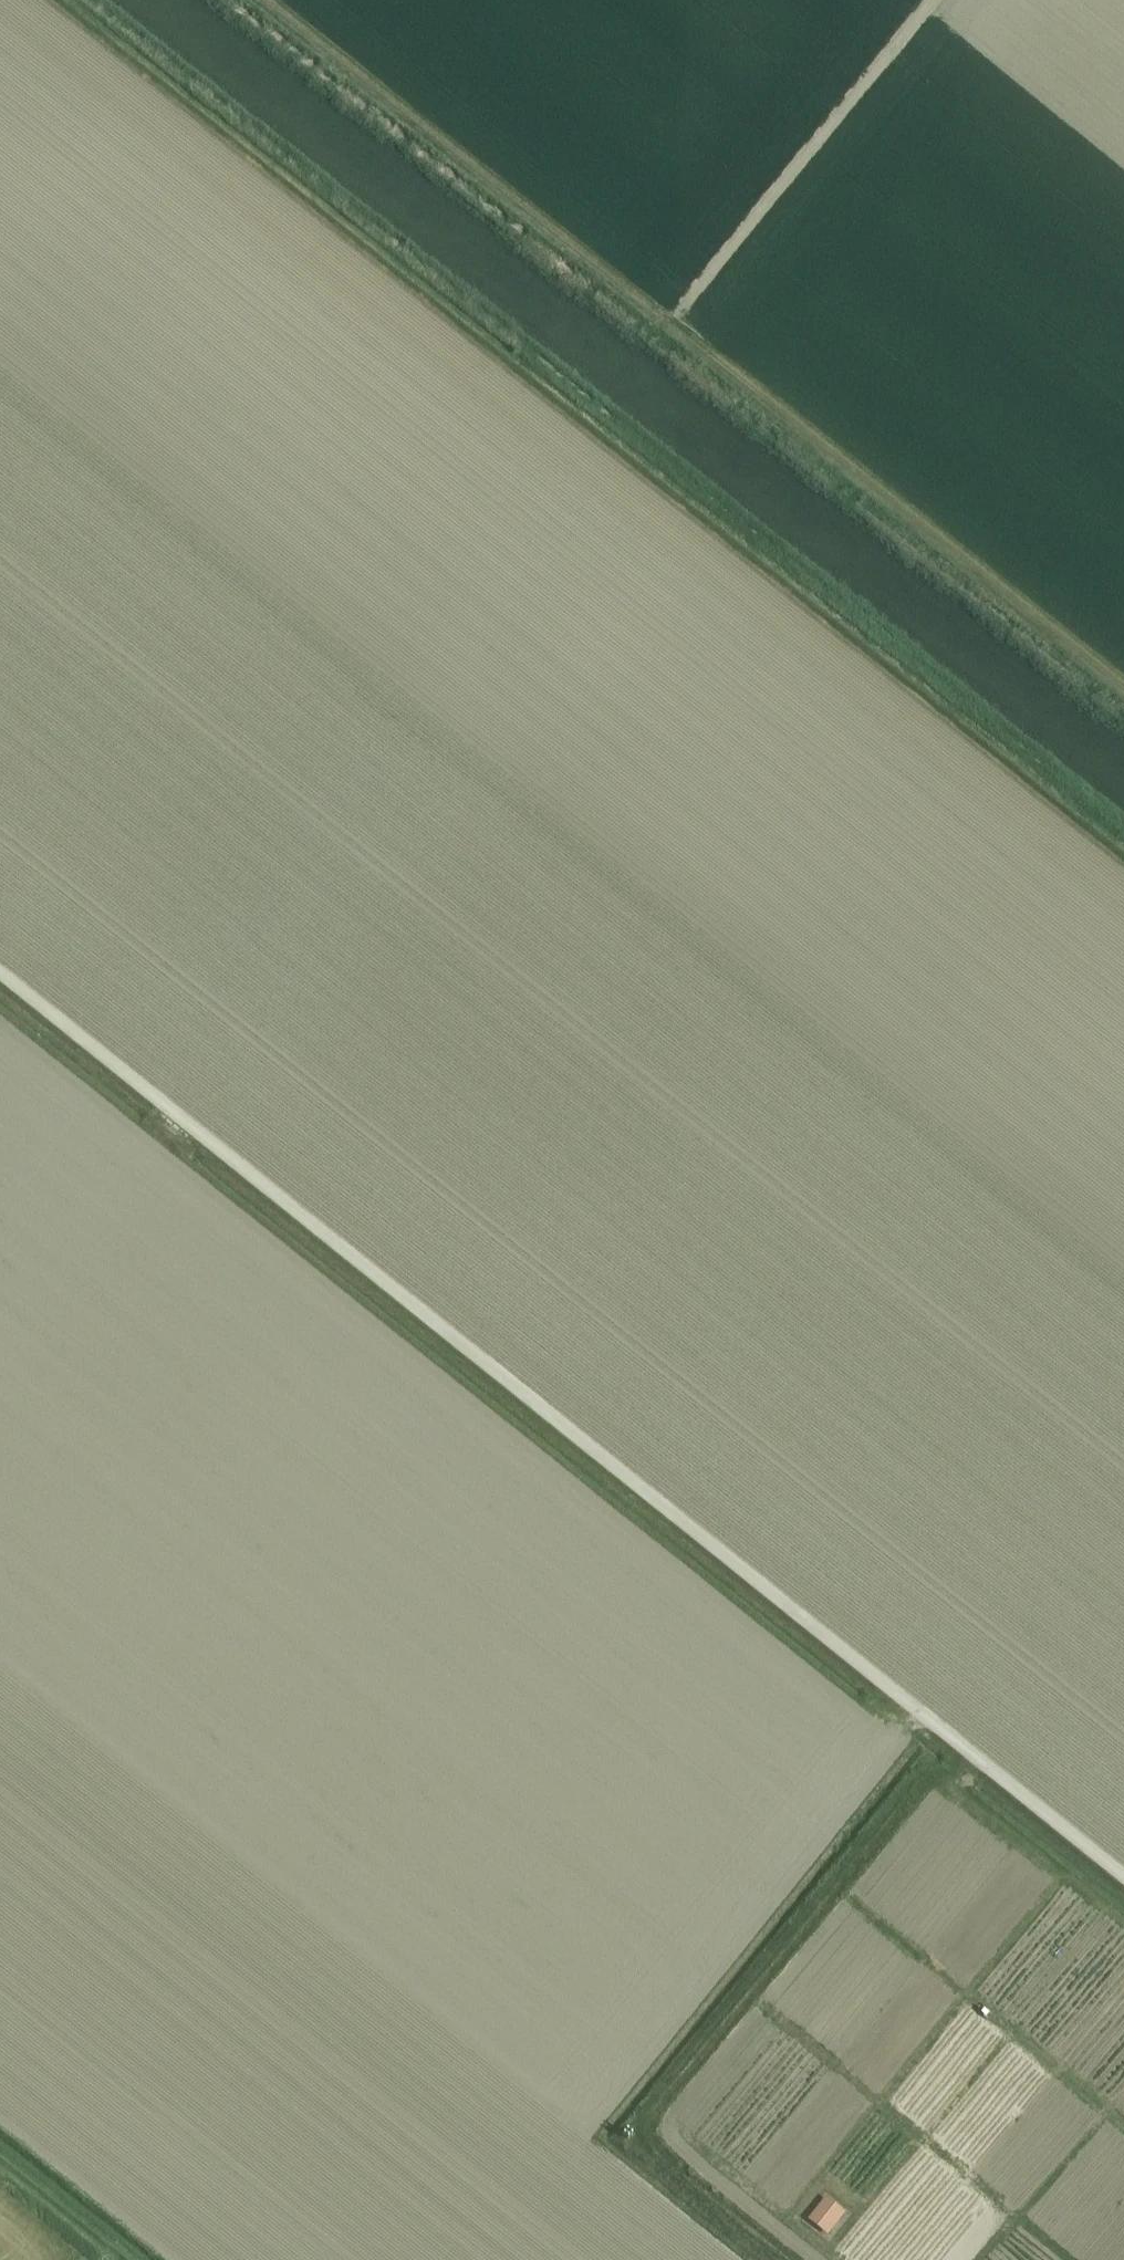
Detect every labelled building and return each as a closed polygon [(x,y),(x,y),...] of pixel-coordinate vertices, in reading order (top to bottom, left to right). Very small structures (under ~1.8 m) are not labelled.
[(838,2231),(857,2206),(833,2188),(814,2212),(838,2231)]
